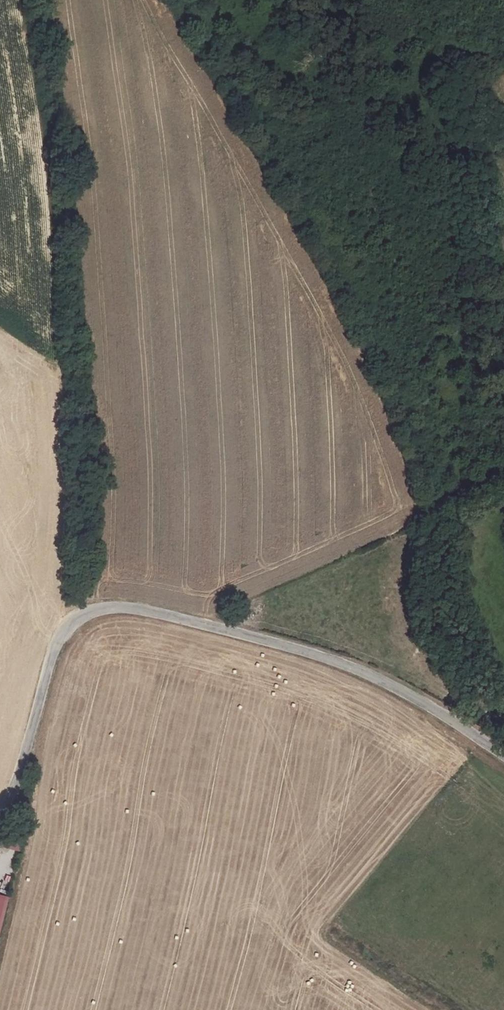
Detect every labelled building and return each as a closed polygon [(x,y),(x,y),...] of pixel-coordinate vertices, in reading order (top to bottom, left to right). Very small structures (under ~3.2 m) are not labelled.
[(18,851),(19,840),(3,838),(1,848),(18,851)]
